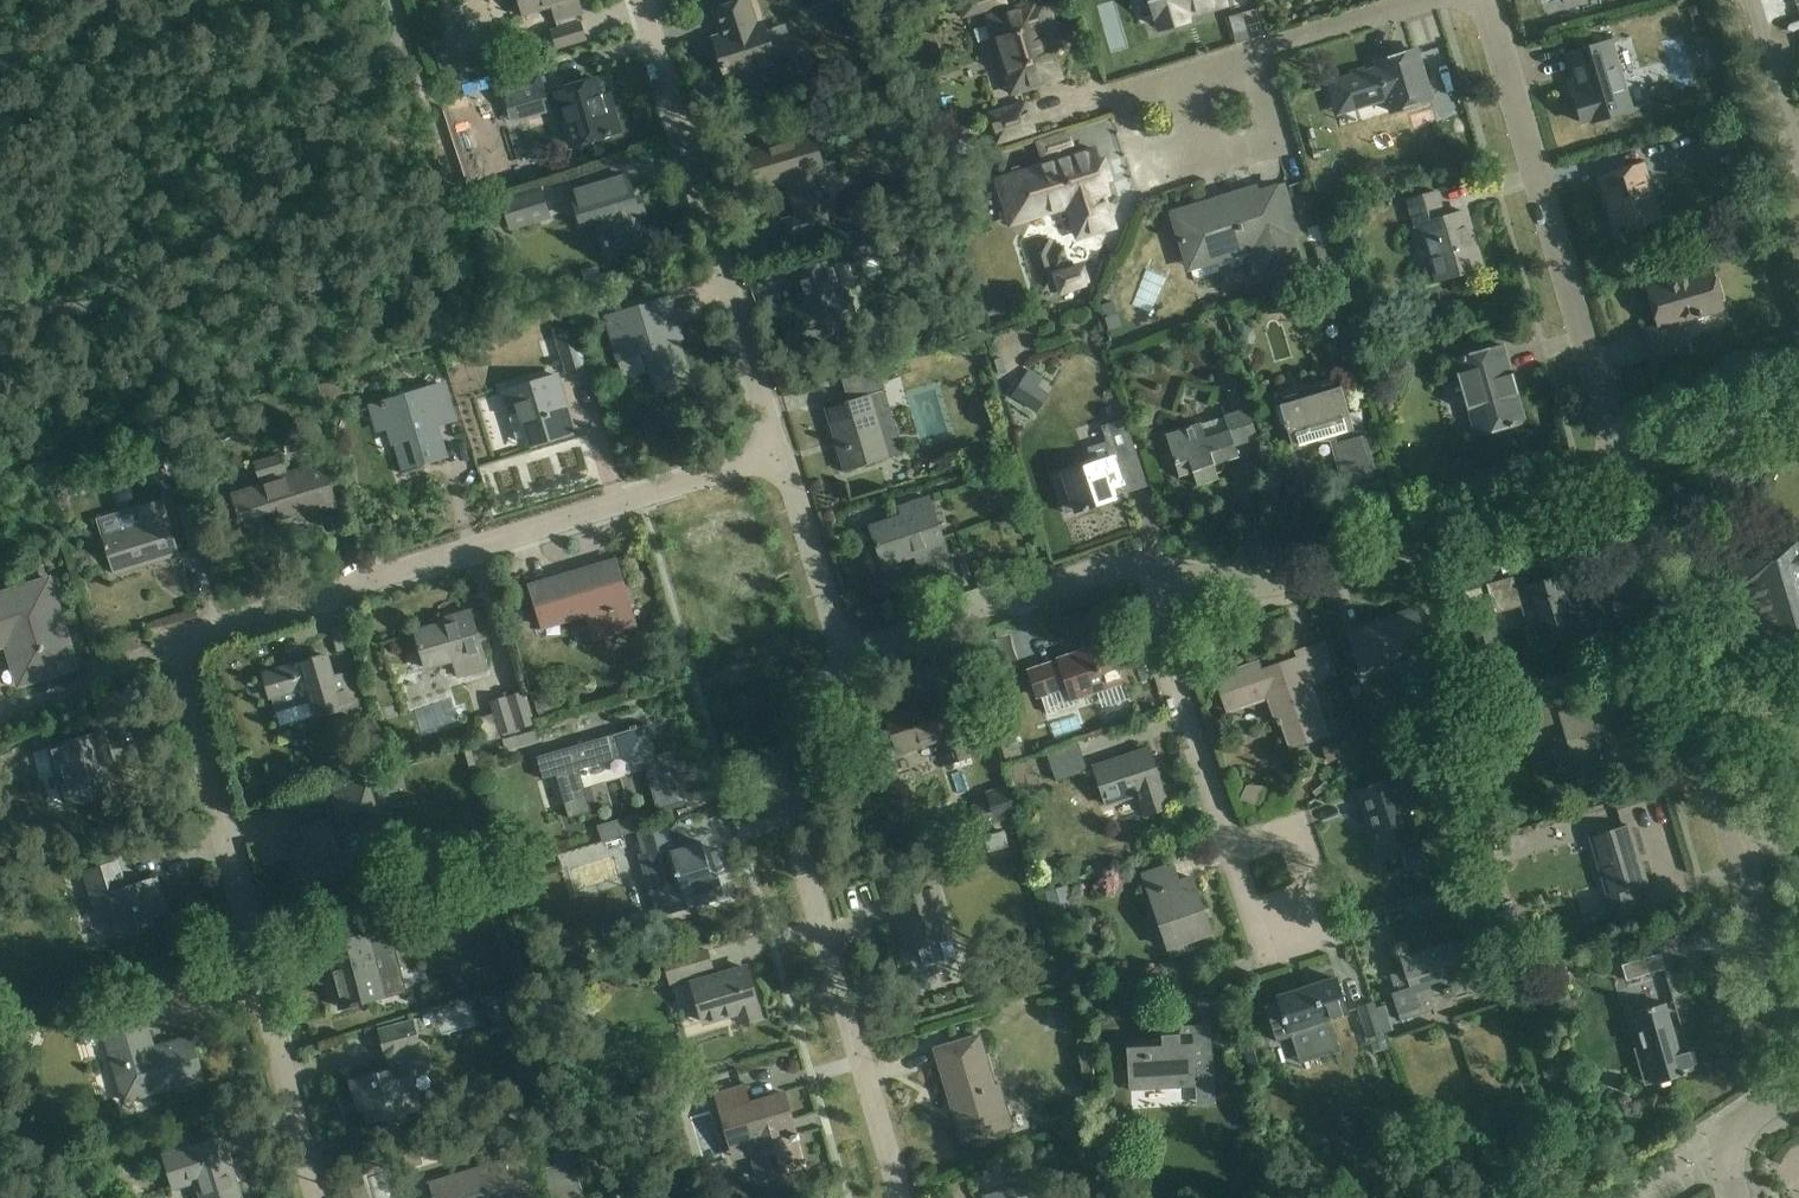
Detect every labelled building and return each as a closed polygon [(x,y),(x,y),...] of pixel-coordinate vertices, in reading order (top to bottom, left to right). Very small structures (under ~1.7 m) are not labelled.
[(520,4),(523,16),(552,7),(558,28),(551,31),(557,49),(587,39),(582,21),(578,22),(576,16),(584,13),(580,0),(518,0),(520,4)] [(777,69),(803,60),(796,37),(791,39),(786,24),(765,31),(763,23),(757,24),(749,0),(746,0),(715,10),(726,45),(718,47),(728,79),(759,69),(761,74),(777,69)] [(1009,5),(1008,0),(956,0),(962,19),(1009,5)] [(1037,1),(1015,9),(987,18),(1011,94),(1062,78),(1047,33),(1057,30),(1047,0),(1038,3),(1037,1)] [(1224,0),(1153,0),(1158,19),(1159,19),(1162,28),(1187,20),(1185,15),(1225,3),(1224,0)] [(1712,36),(1699,40),(1707,68),(1721,65),(1712,36)] [(1614,65),(1618,63),(1612,41),(1568,54),(1580,94),(1575,96),(1583,123),(1591,120),(1591,122),(1628,110),(1614,65)] [(458,46),(443,50),(448,64),(462,60),(458,46)] [(1417,50),(1388,59),(1374,63),(1376,69),(1328,84),(1337,114),(1387,99),(1391,111),(1432,99),(1417,50)] [(471,81),(466,65),(465,62),(433,72),(439,91),(443,90),(471,81)] [(538,68),(501,78),(509,105),(507,106),(512,121),(550,110),(546,95),(538,68)] [(574,146),(597,139),(620,132),(613,108),(606,110),(597,79),(558,90),(574,146)] [(452,93),(441,97),(444,108),(451,106),(454,100),(452,93)] [(1025,104),(990,114),(997,139),(1032,129),(1025,104)] [(1431,107),(1410,113),(1415,128),(1436,122),(1431,107)] [(1730,130),(1701,138),(1706,157),(1735,149),(1730,130)] [(813,133),(772,145),(749,152),(760,188),(787,180),(797,216),(784,220),(789,239),(829,227),(813,171),(823,168),(813,133)] [(1065,139),(1044,147),(1048,158),(1069,150),(1065,139)] [(1078,236),(1090,233),(1113,226),(1103,195),(1109,193),(1096,150),(998,180),(1011,224),(1069,206),(1078,236)] [(1617,232),(1661,219),(1644,164),(1600,178),(1617,232)] [(579,221),(594,216),(600,215),(605,231),(615,228),(623,253),(648,245),(641,220),(646,219),(640,197),(634,199),(627,175),(585,188),(571,192),(579,221)] [(1296,232),(1289,210),(1282,187),(1258,195),(1257,189),(1174,214),(1190,266),(1256,246),(1265,275),(1299,264),(1290,234),(1296,232)] [(482,230),(510,221),(512,228),(548,217),(540,190),(504,201),(503,197),(474,206),(482,230)] [(1440,280),(1459,275),(1481,268),(1465,211),(1445,217),(1438,191),(1409,200),(1417,227),(1424,225),(1440,280)] [(1443,207),(1465,204),(1463,192),(1441,195),(1443,207)] [(888,222),(846,234),(855,266),(897,254),(888,222)] [(1315,248),(1323,273),(1332,270),(1324,245),(1315,248)] [(809,348),(832,341),(859,333),(846,291),(839,293),(830,262),(794,273),(799,292),(806,290),(810,303),(797,307),(809,348)] [(587,288),(627,277),(624,268),(601,274),(599,267),(582,271),(587,288)] [(1079,267),(1057,275),(1063,293),(1085,285),(1079,267)] [(1723,309),(1711,269),(1648,287),(1659,326),(1646,330),(1654,360),(1687,350),(1679,322),(1723,309)] [(515,301),(518,315),(531,311),(528,298),(515,301)] [(670,298),(607,317),(619,357),(656,346),(661,364),(651,367),(658,391),(691,381),(678,339),(682,338),(670,298)] [(1113,301),(1101,305),(1104,315),(1116,311),(1113,301)] [(1232,337),(1235,344),(1244,349),(1252,346),(1256,337),(1253,328),(1245,325),(1236,328),(1232,337)] [(557,335),(568,372),(586,366),(575,330),(557,335)] [(997,337),(1004,363),(1032,356),(1025,330),(997,337)] [(1526,422),(1504,345),(1455,359),(1477,436),(1526,422)] [(847,471),(869,464),(903,454),(875,363),(841,373),(849,401),(827,407),(847,471)] [(1029,371),(1014,395),(1026,403),(1041,379),(1029,371)] [(506,390),(511,408),(518,405),(530,445),(568,434),(557,399),(564,397),(557,375),(506,390)] [(1376,475),(1370,453),(1361,423),(1351,426),(1338,380),(1279,396),(1294,446),(1330,436),(1345,485),(1376,475)] [(331,383),(320,386),(324,400),(336,396),(331,383)] [(455,418),(444,385),(371,406),(378,429),(388,426),(403,474),(423,467),(422,463),(446,455),(437,424),(455,418)] [(1258,438),(1251,415),(1249,408),(1224,416),(1201,424),(1166,436),(1180,476),(1193,471),(1198,485),(1219,478),(1215,464),(1239,456),(1235,445),(1258,438)] [(1095,464),(1065,474),(1069,488),(1077,510),(1115,497),(1111,487),(1123,483),(1117,465),(1139,458),(1131,435),(1125,418),(1101,426),(1107,442),(1089,447),(1095,464)] [(337,506),(330,483),(323,462),(289,473),(283,452),(255,461),(262,483),(233,492),(242,520),(276,509),(280,523),(337,506)] [(948,553),(940,531),(929,497),(901,507),(904,516),(872,526),(885,565),(927,550),(929,559),(948,553)] [(162,499),(99,518),(109,551),(116,573),(179,554),(172,531),(162,499)] [(1729,556),(1738,589),(1743,587),(1757,634),(1775,629),(1782,654),(1798,649),(1798,535),(1729,556)] [(594,639),(614,633),(636,626),(616,560),(531,585),(538,608),(544,627),(587,614),(594,639)] [(1549,641),(1564,636),(1587,629),(1571,575),(1547,581),(1546,578),(1518,586),(1514,576),(1487,584),(1496,614),(1537,602),(1549,641)] [(22,589),(0,597),(0,645),(9,643),(21,682),(75,665),(67,638),(57,641),(53,628),(58,626),(44,582),(22,589)] [(1481,586),(1467,590),(1470,600),(1484,596),(1481,586)] [(1352,637),(1350,631),(1349,631),(1363,673),(1430,650),(1415,608),(1389,617),(1391,623),(1352,637)] [(489,669),(485,656),(478,633),(471,610),(453,616),(454,620),(416,632),(426,666),(452,659),(458,678),(489,669)] [(1497,632),(1491,614),(1477,618),(1483,636),(1497,632)] [(1059,659),(1029,669),(1037,692),(1039,696),(1042,695),(1048,714),(1075,705),(1073,700),(1098,691),(1103,707),(1130,698),(1125,682),(1127,681),(1113,639),(1059,658),(1059,659)] [(1291,746),(1314,738),(1327,734),(1310,683),(1335,675),(1324,643),(1297,652),(1299,658),(1249,675),(1246,667),(1217,677),(1229,711),(1269,697),(1279,725),(1283,723),(1291,746)] [(315,716),(361,702),(353,672),(334,678),(327,655),(266,674),(277,712),(311,701),(315,716)] [(535,727),(534,723),(524,690),(507,695),(507,696),(490,701),(494,714),(479,718),(487,742),(502,738),(501,737),(535,727)] [(555,690),(534,696),(541,721),(563,714),(555,690)] [(967,724),(964,725),(954,696),(918,709),(916,705),(887,715),(894,736),(903,733),(908,749),(942,738),(950,761),(970,755),(969,755),(991,747),(982,719),(980,720),(982,723),(968,728),(967,724)] [(1570,709),(1566,696),(1532,707),(1537,724),(1559,718),(1578,781),(1607,773),(1595,732),(1604,729),(1600,716),(1605,714),(1600,700),(1570,709)] [(658,808),(663,807),(686,801),(677,769),(662,774),(648,724),(538,756),(545,778),(558,774),(570,817),(591,811),(579,768),(630,754),(633,764),(644,761),(658,808)] [(71,805),(91,799),(114,793),(103,757),(110,755),(104,732),(49,747),(55,769),(61,768),(71,805)] [(520,733),(503,738),(507,749),(523,744),(520,733)] [(1446,733),(1435,749),(1448,758),(1459,742),(1446,733)] [(1089,768),(1079,739),(1047,751),(1058,779),(1089,768)] [(1343,757),(1338,740),(1323,745),(1328,762),(1343,757)] [(1018,741),(1002,746),(1007,762),(1023,757),(1018,741)] [(1140,791),(1148,814),(1169,807),(1149,748),(1097,766),(1109,802),(1140,791)] [(372,754),(351,760),(354,771),(375,765),(372,754)] [(1382,784),(1359,792),(1382,858),(1404,851),(1409,866),(1426,861),(1420,845),(1407,806),(1441,795),(1432,767),(1398,779),(1382,784)] [(379,798),(400,791),(396,778),(375,785),(379,798)] [(345,874),(345,872),(359,868),(362,866),(364,864),(365,862),(366,860),(365,856),(364,853),(362,851),(359,849),(355,850),(339,855),(334,835),(382,820),(370,782),(327,795),(334,818),(290,831),(300,862),(293,864),(300,888),(345,874)] [(974,815),(978,827),(1017,815),(1008,784),(985,791),(988,801),(981,803),(984,813),(974,815)] [(267,787),(253,792),(257,803),(270,799),(267,787)] [(598,838),(634,835),(632,817),(596,821),(598,838)] [(713,877),(702,842),(675,849),(667,821),(645,828),(635,831),(643,853),(639,854),(644,871),(651,895),(658,917),(726,897),(720,875),(713,877)] [(1616,919),(1619,918),(1642,911),(1634,887),(1648,883),(1630,825),(1592,837),(1616,919)] [(1005,832),(986,838),(991,853),(1010,847),(1005,832)] [(1575,855),(1585,852),(1582,841),(1571,845),(1575,855)] [(606,885),(600,858),(590,860),(588,847),(564,851),(572,892),(606,885)] [(122,935),(132,932),(154,925),(151,916),(168,911),(158,879),(127,888),(119,862),(85,873),(99,917),(115,912),(122,935)] [(1211,933),(1192,878),(1177,884),(1171,864),(1144,873),(1169,947),(1211,933)] [(1485,905),(1476,877),(1458,883),(1466,910),(1485,905)] [(1066,886),(1046,891),(1052,912),(1072,906),(1066,886)] [(924,965),(945,958),(939,938),(952,935),(938,889),(892,903),(906,948),(918,945),(924,965)] [(1583,919),(1608,911),(1604,896),(1579,904),(1583,919)] [(400,900),(345,915),(346,920),(351,935),(374,929),(374,930),(406,921),(400,900)] [(1511,901),(1493,906),(1506,947),(1524,942),(1511,901)] [(368,934),(330,945),(337,970),(332,971),(341,1007),(353,1004),(353,1006),(353,1007),(360,1005),(360,1004),(359,1002),(380,997),(375,978),(400,971),(389,929),(368,934)] [(1392,992),(1399,1015),(1401,1019),(1436,1008),(1432,996),(1455,988),(1448,966),(1466,960),(1459,939),(1401,957),(1410,986),(1392,992)] [(911,973),(922,969),(913,948),(902,953),(911,973)] [(707,951),(665,963),(671,983),(690,977),(688,972),(711,965),(707,951)] [(1629,980),(1643,976),(1666,969),(1661,953),(1624,964),(1629,980)] [(747,967),(725,974),(691,984),(702,1022),(736,1011),(740,1022),(760,1016),(757,1006),(758,1005),(747,967)] [(1342,1050),(1331,1018),(1348,1013),(1337,978),(1278,997),(1280,1001),(1266,1006),(1273,1027),(1278,1042),(1292,1037),(1301,1064),(1342,1050)] [(505,992),(514,1021),(528,1017),(519,988),(505,992)] [(1371,1038),(1371,1037),(1375,1049),(1387,1044),(1384,1033),(1385,1033),(1375,1001),(1360,1006),(1371,1038)] [(1493,1006),(1497,1020),(1508,1016),(1503,1002),(1493,1006)] [(1634,1012),(1648,1061),(1655,1084),(1687,1074),(1685,1068),(1694,1066),(1690,1051),(1681,1054),(1666,1003),(1634,1012)] [(125,1101),(183,1083),(206,1076),(193,1036),(154,1048),(141,1005),(99,1018),(125,1101)] [(422,1109),(414,1078),(421,1075),(424,1074),(427,1072),(429,1069),(431,1066),(431,1063),(425,1043),(420,1044),(415,1020),(402,1023),(379,1029),(387,1057),(388,1056),(391,1069),(351,1079),(359,1111),(365,1110),(369,1123),(422,1109)] [(1127,1039),(1128,1062),(1130,1086),(1196,1083),(1194,1059),(1193,1035),(1180,1036),(1180,1025),(1162,1026),(1162,1037),(1127,1039)] [(963,1140),(986,1133),(1011,1126),(998,1083),(993,1085),(978,1036),(936,1048),(963,1140)] [(1553,1069),(1544,1071),(1546,1083),(1555,1081),(1553,1069)] [(1524,1094),(1536,1089),(1531,1076),(1519,1080),(1524,1094)] [(667,1090),(672,1105),(687,1101),(682,1086),(667,1090)] [(745,1086),(717,1094),(732,1144),(749,1140),(760,1178),(805,1165),(784,1093),(750,1103),(745,1086)] [(1161,1108),(1192,1107),(1191,1090),(1160,1091),(1161,1108)] [(1560,1106),(1574,1103),(1573,1094),(1558,1097),(1560,1106)] [(1105,1107),(1105,1096),(1095,1096),(1095,1107),(1105,1107)] [(547,1105),(530,1109),(535,1124),(551,1119),(547,1105)] [(237,1182),(233,1183),(223,1152),(214,1156),(210,1140),(162,1153),(171,1186),(195,1179),(200,1197),(242,1197),(237,1182)] [(515,1193),(541,1186),(527,1140),(500,1148),(504,1160),(452,1176),(430,1182),(434,1196),(431,1197),(432,1197),(517,1197),(515,1193)] [(570,1149),(554,1153),(557,1164),(544,1168),(553,1197),(584,1197),(570,1149)] [(1024,1186),(986,1197),(1027,1197),(1024,1186)] [(637,1187),(601,1197),(640,1197),(637,1187)]
